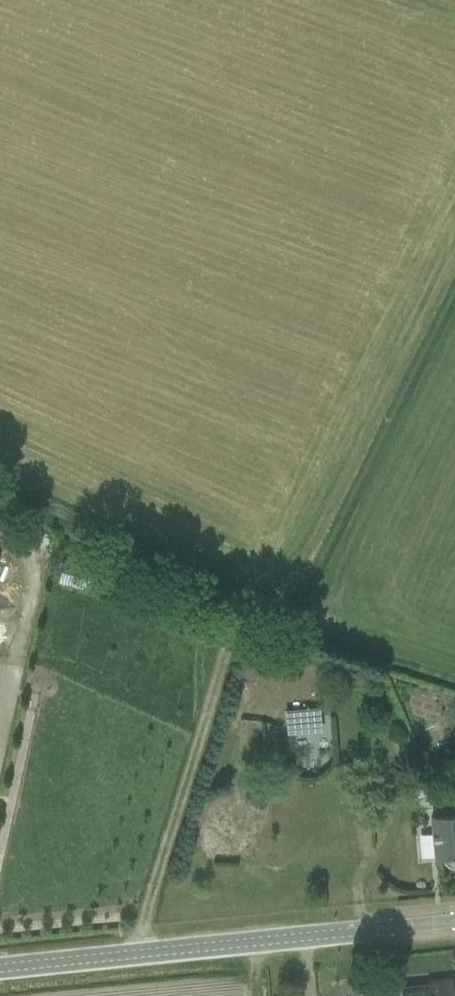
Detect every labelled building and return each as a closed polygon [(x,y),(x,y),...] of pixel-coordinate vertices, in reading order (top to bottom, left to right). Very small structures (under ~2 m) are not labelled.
[(59,559),(52,584),(88,593),(92,576),(94,568),(59,559)] [(320,707),(285,710),(287,734),(322,731),(320,707)] [(440,810),(454,809),(454,793),(438,795),(440,810)] [(454,875),(454,814),(431,816),(435,859),(451,857),(451,859),(453,859),(454,875)] [(450,980),(429,982),(429,985),(403,988),(404,995),(452,995),(450,980)]
